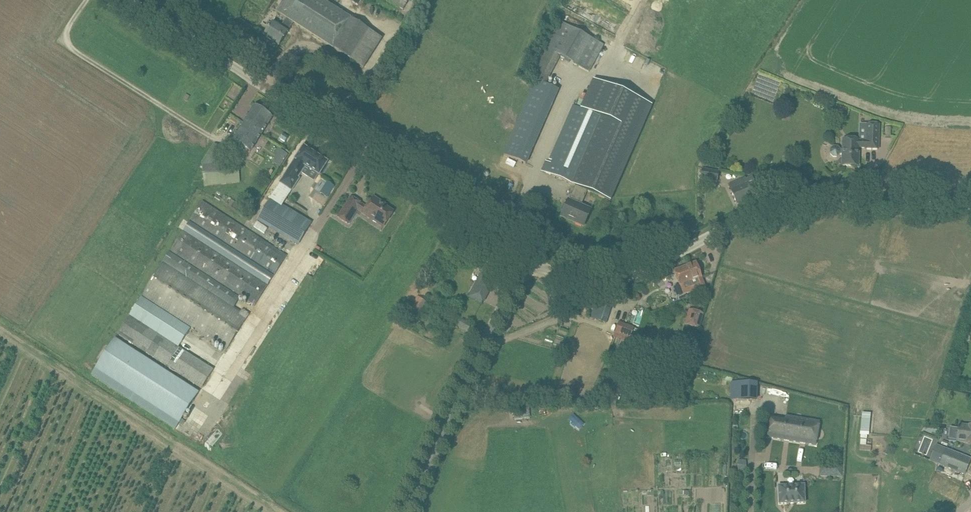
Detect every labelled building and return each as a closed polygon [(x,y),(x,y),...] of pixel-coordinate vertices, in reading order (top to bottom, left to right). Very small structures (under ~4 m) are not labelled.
[(323,0),(284,0),(277,12),(286,18),(281,27),(273,22),(265,36),(265,37),(266,36),(276,43),(275,43),(279,46),(294,23),(364,67),(382,39),(349,17),(323,0)] [(403,10),(409,0),(386,0),(403,10)] [(558,89),(546,84),(561,56),(589,72),(604,45),(556,18),(524,76),(536,80),(504,154),(526,164),(558,89)] [(575,185),(573,192),(585,197),(588,191),(611,201),(653,106),(593,79),(581,108),(573,105),(544,172),(575,185)] [(249,114),(232,140),(233,140),(250,152),(267,126),(273,117),(255,105),(249,114)] [(848,109),(839,106),(836,115),(844,118),(848,109)] [(859,140),(843,139),(843,149),(841,149),(839,147),(833,147),(831,149),(831,153),(833,156),(837,156),(840,154),(843,154),(842,165),(859,166),(859,148),(866,148),(866,149),(878,149),(879,124),(867,124),(866,141),(859,141),(859,140)] [(208,154),(214,157),(218,160),(225,149),(219,146),(214,143),(208,154)] [(328,162),(304,146),(296,159),(281,183),(292,190),(299,179),(299,178),(302,173),(308,177),(312,170),(319,175),(328,162)] [(282,149),(274,163),(281,166),(288,152),(282,149)] [(204,185),(240,182),(238,161),(202,164),(204,185)] [(703,169),(701,178),(718,181),(719,172),(703,169)] [(732,191),(737,204),(754,196),(751,189),(756,186),(754,181),(753,177),(746,179),(746,178),(730,185),(732,191)] [(581,205),(585,197),(573,192),(569,200),(563,215),(576,220),(575,222),(584,226),(591,210),(581,205)] [(385,225),(388,220),(393,212),(380,203),(381,202),(374,197),(367,207),(351,197),(346,205),(338,217),(348,223),(358,209),(363,213),(371,218),(372,216),(385,225)] [(307,231),(311,223),(271,198),(258,220),(294,242),(303,228),(307,231)] [(143,296),(118,333),(202,387),(213,370),(179,347),(191,327),(227,350),(250,314),(243,309),(240,313),(233,309),(229,306),(237,293),(241,296),(255,305),(287,256),(203,201),(190,222),(184,230),(171,251),(163,263),(142,295),(143,296)] [(257,221),(254,226),(265,234),(268,229),(257,221)] [(469,296),(482,303),(483,300),(484,301),(497,276),(496,276),(504,259),(491,252),(469,296)] [(702,277),(700,272),(697,262),(685,267),(691,281),(694,290),(698,289),(705,286),(702,277)] [(691,291),(694,290),(691,281),(685,267),(674,271),(680,286),(684,294),(691,291)] [(417,318),(427,302),(417,296),(407,312),(417,318)] [(606,323),(614,301),(604,297),(602,305),(598,303),(596,312),(597,312),(594,319),(606,323)] [(699,329),(704,314),(690,310),(685,325),(699,329)] [(463,320),(460,326),(468,330),(471,324),(463,320)] [(640,330),(634,328),(635,327),(619,322),(615,333),(631,338),(637,340),(640,330)] [(199,392),(115,338),(95,369),(180,423),(199,392)] [(757,400),(757,383),(732,383),(732,399),(757,400)] [(515,419),(530,418),(530,406),(514,407),(515,419)] [(859,432),(867,432),(868,412),(859,412),(859,432)] [(788,420),(770,418),(766,438),(814,446),(819,421),(789,416),(788,420)] [(949,439),(957,440),(957,442),(970,444),(970,426),(959,424),(959,428),(950,427),(949,439)] [(936,445),(930,460),(965,474),(970,460),(970,459),(936,445)] [(821,465),(820,475),(842,476),(842,466),(821,465)] [(789,503),(793,503),(794,503),(804,502),(804,485),(778,486),(779,503),(789,503)]
